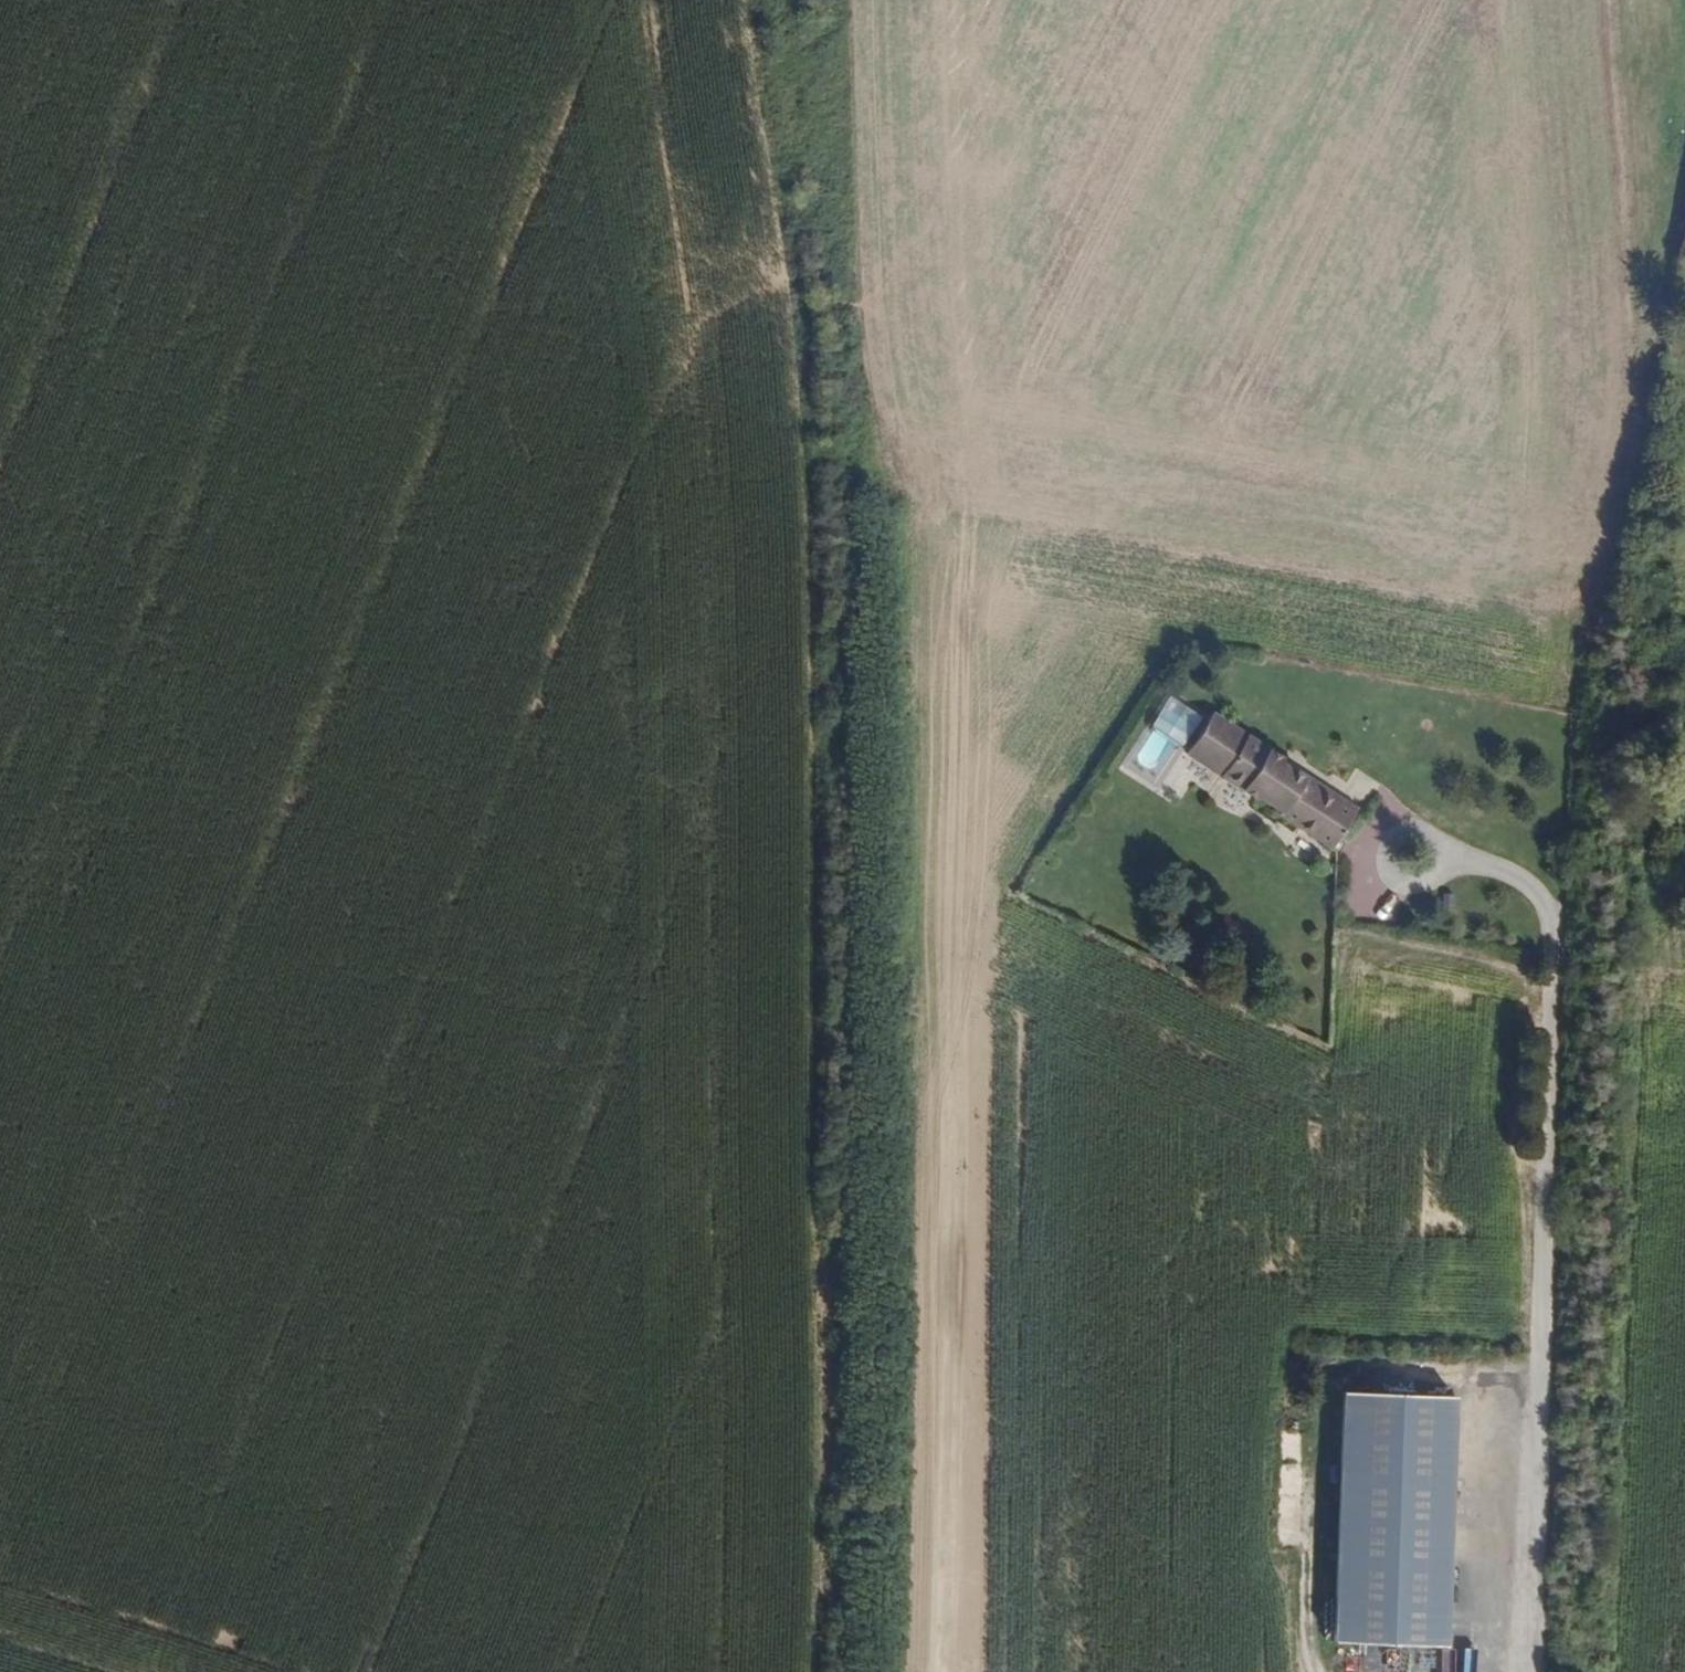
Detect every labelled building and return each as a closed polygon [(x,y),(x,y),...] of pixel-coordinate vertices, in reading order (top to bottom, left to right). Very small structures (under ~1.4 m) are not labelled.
[(1165,723),(1161,730),(1180,741),(1196,712),(1166,695),(1154,717),(1165,723)] [(1223,783),(1237,762),(1208,743),(1221,724),(1215,721),(1189,761),(1223,783)] [(1320,797),(1322,795),(1283,770),(1285,766),(1221,724),(1208,743),(1237,762),(1223,783),(1259,806),(1261,803),(1284,818),(1282,821),(1334,855),(1358,818),(1338,806),(1337,808),(1320,797)] [(1347,1639),(1455,1642),(1462,1393),(1355,1389),(1347,1639)] [(1282,1551),(1299,1551),(1302,1435),(1286,1435),(1282,1551)]
